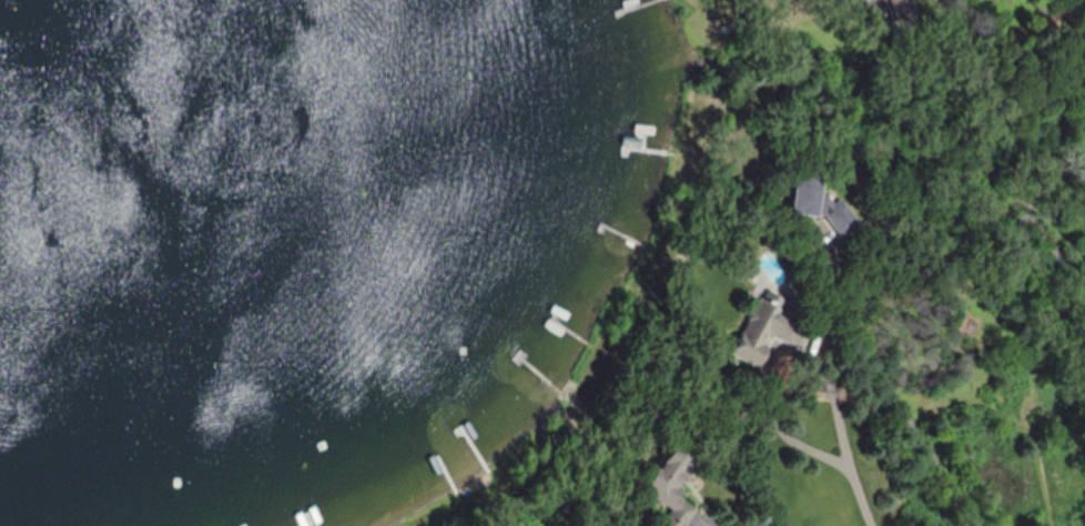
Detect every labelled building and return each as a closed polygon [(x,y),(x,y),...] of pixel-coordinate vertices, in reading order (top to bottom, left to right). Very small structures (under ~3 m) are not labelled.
[(789,213),(816,215),(819,169),(793,167),(789,213)] [(822,211),(839,237),(858,225),(841,199),(822,211)] [(729,353),(757,368),(772,338),(795,350),(801,338),(780,327),(787,313),(770,304),(774,296),(762,290),(729,353)] [(662,523),(666,525),(684,525),(696,510),(673,492),(693,467),(670,448),(641,486),(672,511),(662,523)]
